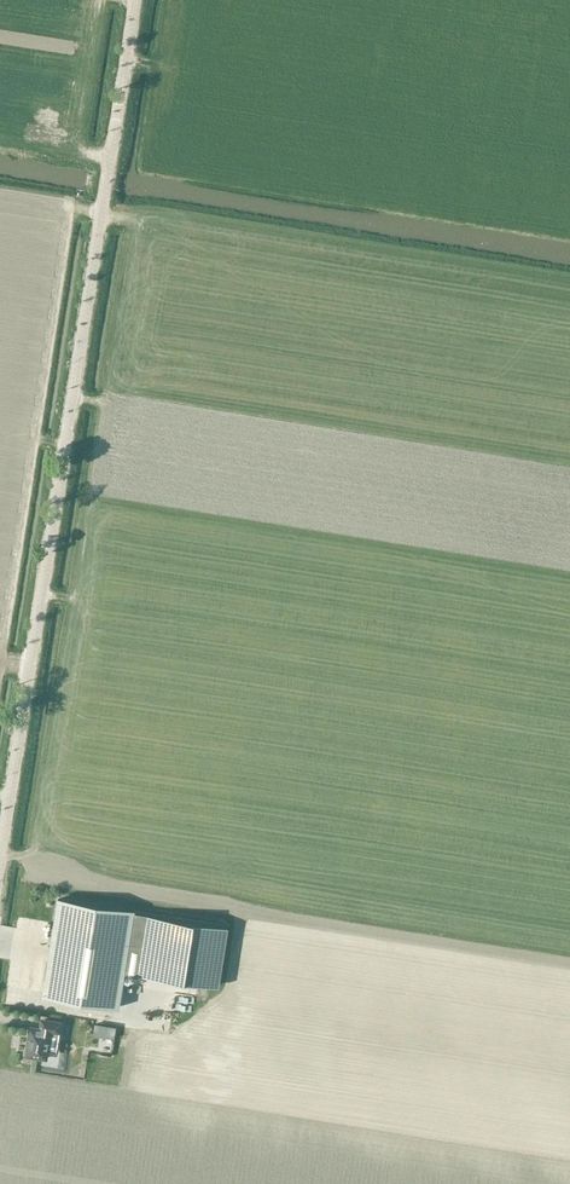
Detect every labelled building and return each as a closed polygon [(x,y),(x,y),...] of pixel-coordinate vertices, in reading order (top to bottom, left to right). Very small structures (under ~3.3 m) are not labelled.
[(240,925),(58,896),(42,994),(226,1024),(240,925)] [(45,1028),(32,1026),(27,1054),(48,1057),(52,1030),(61,1031),(63,1021),(46,1018),(45,1028)] [(95,1023),(93,1034),(100,1035),(102,1024),(95,1023)]
